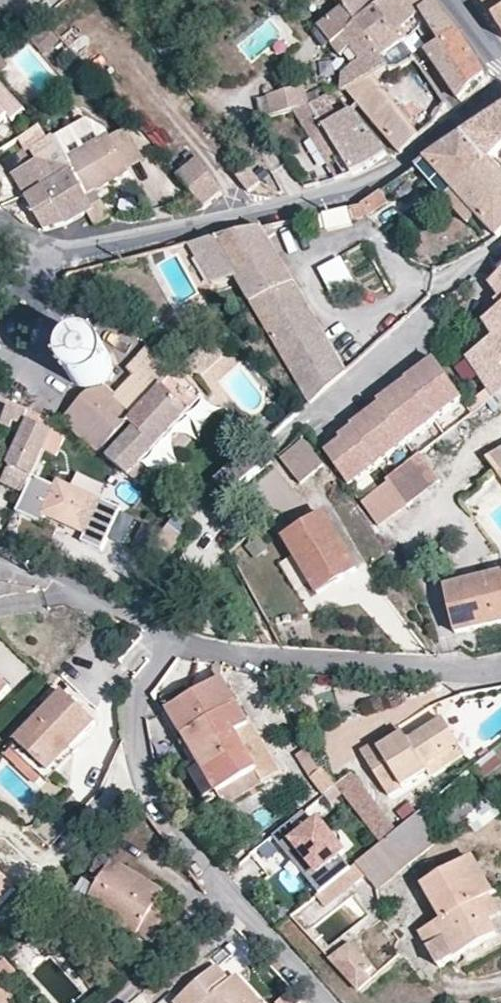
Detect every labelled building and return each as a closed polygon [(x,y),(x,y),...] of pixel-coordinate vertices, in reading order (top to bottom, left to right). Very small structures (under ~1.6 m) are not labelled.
[(346,5),(360,24),(369,38),(383,57),(405,40),(399,32),(379,8),(373,0),(342,0),(346,5)] [(387,2),(379,8),(399,32),(424,11),(437,0),(390,0),(387,2)] [(437,0),(424,11),(442,40),(460,31),(437,0)] [(493,17),(500,11),(500,0),(480,0),(493,17)] [(360,24),(346,5),(321,25),(334,44),(360,24)] [(493,17),(500,29),(500,11),(493,17)] [(360,24),(334,44),(342,54),(346,52),(352,49),(369,38),(360,24)] [(442,40),(428,48),(460,97),(484,72),(460,31),(442,40)] [(369,38),(352,49),(362,62),(358,66),(356,65),(348,70),(342,91),(348,88),(368,80),(378,76),(392,68),(383,57),(369,38)] [(346,52),(356,65),(358,66),(362,62),(352,49),(346,52)] [(8,66),(9,60),(2,52),(0,54),(0,72),(8,66)] [(11,114),(16,120),(30,107),(19,94),(0,76),(0,124),(11,114)] [(402,150),(421,132),(378,76),(368,80),(348,88),(377,122),(402,150)] [(295,108),(310,105),(310,104),(306,85),(298,87),(269,94),(274,114),(295,108)] [(341,116),(329,97),(311,105),(320,119),(324,125),(339,117),(341,116)] [(320,119),(311,105),(310,105),(295,108),(306,127),(320,119)] [(387,151),(352,108),(341,116),(339,117),(371,162),(387,151)] [(429,159),(455,187),(492,159),(500,151),(500,112),(429,159)] [(354,172),(371,162),(339,117),(324,125),(354,172)] [(324,125),(320,119),(306,127),(338,177),(351,174),(354,172),(324,125)] [(88,120),(54,138),(66,157),(111,134),(107,129),(88,120)] [(112,137),(130,168),(145,160),(128,128),(112,137)] [(45,185),(66,221),(88,210),(94,223),(111,215),(97,190),(131,170),(130,168),(112,137),(111,134),(66,157),(72,168),(45,185)] [(13,176),(26,197),(46,230),(66,221),(45,185),(72,168),(66,157),(54,138),(35,147),(42,158),(13,176)] [(242,168),(233,156),(226,163),(234,174),(242,168)] [(455,187),(429,159),(418,166),(444,196),(455,187)] [(492,159),(455,187),(498,235),(500,232),(500,170),(492,159)] [(179,175),(206,208),(224,194),(198,161),(179,175)] [(264,183),(251,168),(239,177),(251,192),(264,183)] [(498,235),(455,187),(444,196),(469,222),(473,219),(489,238),(492,240),(498,235)] [(386,201),(380,191),(363,202),(368,210),(369,211),(386,201)] [(368,210),(363,202),(344,207),(346,217),(368,210)] [(344,207),(318,213),(321,223),(346,217),(344,207)] [(261,227),(174,248),(177,253),(196,286),(237,277),(251,301),(294,282),(261,227)] [(331,294),(355,281),(341,256),(318,269),(331,294)] [(500,304),(500,270),(491,279),(499,290),(494,295),(498,300),(500,304)] [(294,282),(251,301),(312,400),(347,370),(294,282)] [(485,319),(494,333),(469,353),(497,394),(500,391),(500,306),(485,319)] [(223,350),(210,338),(190,356),(202,370),(223,350)] [(178,368),(182,364),(156,340),(133,365),(140,371),(120,393),(110,383),(91,389),(63,420),(102,447),(129,418),(138,409),(178,368)] [(464,356),(457,364),(485,404),(497,394),(469,353),(464,356)] [(466,396),(438,355),(408,376),(410,378),(381,397),(383,400),(353,420),(355,422),(341,432),(343,434),(327,446),(352,483),(382,462),(380,460),(409,440),(408,438),(438,418),(436,417),(466,396)] [(194,376),(202,370),(190,356),(182,364),(194,376)] [(130,472),(139,462),(205,394),(178,368),(138,409),(129,418),(135,425),(107,452),(130,472)] [(12,424),(15,415),(21,402),(0,393),(0,418),(12,424)] [(15,415),(24,419),(29,409),(31,406),(21,402),(15,415)] [(9,464),(33,476),(56,421),(29,409),(24,419),(27,421),(9,464)] [(324,460),(305,436),(282,454),(302,478),(324,460)] [(500,483),(500,451),(485,464),(500,483)] [(422,452),(390,476),(391,479),(364,500),(380,522),(440,477),(422,452)] [(251,453),(219,482),(229,493),(262,467),(251,453)] [(130,472),(148,485),(156,476),(139,462),(130,472)] [(53,475),(42,469),(31,492),(43,498),(53,475)] [(120,510),(61,482),(47,512),(107,541),(120,510)] [(363,567),(327,513),(288,538),(323,593),(363,567)] [(165,572),(160,567),(145,585),(151,590),(165,572)] [(446,586),(455,630),(500,620),(500,574),(446,586)] [(221,657),(212,655),(210,681),(167,708),(182,732),(234,700),(218,676),(221,657)] [(15,740),(16,741),(45,768),(92,718),(62,689),(19,736),(15,740)] [(234,700),(182,732),(201,763),(190,771),(208,799),(218,792),(257,768),(240,740),(235,731),(248,722),(234,700)] [(167,708),(161,712),(175,736),(182,732),(167,708)] [(426,764),(461,740),(446,717),(410,739),(405,732),(381,746),(377,741),(363,750),(389,791),(428,766),(426,764)] [(253,731),(248,722),(235,731),(240,740),(253,731)] [(300,756),(313,748),(298,724),(284,733),(300,757),(300,756)] [(381,746),(405,732),(401,725),(377,741),(381,746)] [(257,768),(264,779),(278,770),(253,731),(240,740),(257,768)] [(466,749),(461,740),(426,764),(428,766),(432,772),(466,749)] [(45,768),(16,741),(4,754),(34,781),(40,774),(45,768)] [(481,752),(485,758),(493,752),(488,746),(481,752)] [(312,774),(324,766),(313,748),(300,756),(312,774)] [(488,786),(500,777),(500,761),(497,754),(476,767),(488,786)] [(336,784),(324,766),(312,774),(324,792),(336,784)] [(45,768),(40,774),(47,780),(52,774),(45,768)] [(257,768),(218,792),(225,803),(264,779),(257,768)] [(353,774),(336,784),(361,825),(379,814),(353,774)] [(367,833),(385,822),(379,814),(361,825),(367,833)] [(439,838),(418,814),(392,835),(389,838),(411,863),(439,838)] [(305,832),(295,820),(266,843),(299,883),(310,896),(339,873),(329,860),(334,856),(310,827),(305,832)] [(367,833),(374,844),(390,832),(385,822),(367,833)] [(411,863),(389,838),(377,848),(359,863),(375,884),(379,889),(411,863)] [(112,858),(87,900),(137,931),(153,940),(170,913),(155,903),(162,891),(112,858)] [(480,903),(490,897),(496,893),(477,859),(426,886),(442,918),(434,923),(443,939),(428,947),(437,965),(496,933),(489,919),(480,903)] [(365,893),(375,884),(359,863),(358,862),(347,871),(348,873),(358,885),(365,893)] [(0,871),(0,909),(19,890),(0,871)] [(325,910),(358,885),(348,873),(315,898),(325,910)] [(500,913),(490,897),(480,903),(489,919),(500,913)] [(137,931),(87,900),(80,911),(130,943),(137,931)] [(443,939),(434,923),(420,931),(428,947),(443,939)] [(369,967),(348,944),(330,960),(356,991),(369,979),(363,972),(369,967)] [(6,963),(0,968),(0,975),(9,985),(18,976),(6,963)] [(262,995),(243,974),(237,979),(223,964),(182,1001),(184,1002),(262,1002),(258,997),(262,995)] [(7,1000),(10,998),(0,985),(0,1002),(10,1002),(7,1000)] [(262,995),(258,997),(262,1002),(269,1002),(270,1002),(262,995)]
